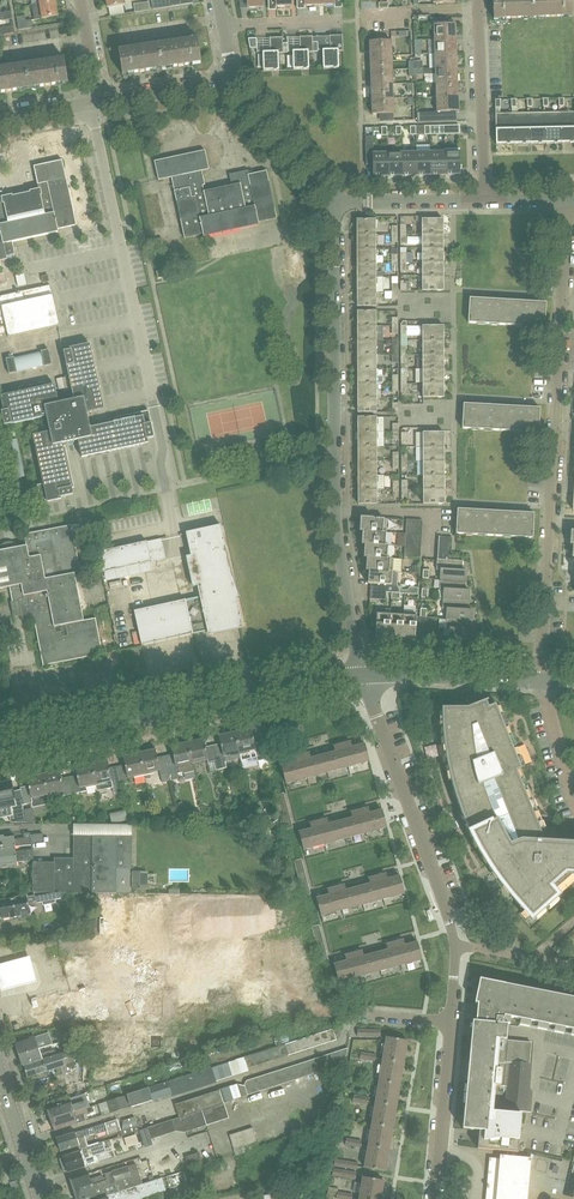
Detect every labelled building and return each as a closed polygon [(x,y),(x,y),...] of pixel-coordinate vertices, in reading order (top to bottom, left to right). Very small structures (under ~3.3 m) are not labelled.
[(152,1),(153,9),(172,6),(171,0),(159,0),(152,1)] [(532,0),(492,0),(493,19),(500,19),(533,18),(532,0)] [(533,18),(573,16),(573,0),(532,0),(533,18)] [(58,16),(56,2),(40,4),(31,6),(34,20),(58,16)] [(149,10),(148,2),(135,4),(136,12),(149,10)] [(18,30),(33,27),(31,20),(26,21),(25,15),(16,17),(18,30)] [(434,40),(455,39),(455,24),(448,25),(436,25),(434,25),(434,40)] [(0,29),(0,36),(15,34),(14,26),(0,29)] [(330,50),(322,50),(323,69),(339,68),(338,51),(343,51),(342,35),(329,36),(330,50)] [(313,52),(313,42),(312,36),(299,37),(300,51),(293,51),(293,70),(309,69),(308,52),(313,52)] [(197,38),(195,39),(181,41),(180,37),(173,38),(174,42),(158,44),(161,69),(201,63),(197,38)] [(283,53),(283,43),(282,37),(269,38),(270,52),(263,52),(263,71),(279,70),(278,53),(283,53)] [(256,38),(248,39),(250,48),(257,48),(256,38)] [(455,39),(434,40),(435,54),(456,53),(455,39)] [(370,42),(370,56),(391,55),(391,41),(370,42)] [(119,50),(122,75),(161,69),(158,44),(141,47),(141,43),(135,44),(135,48),(119,50)] [(435,54),(435,69),(456,68),(456,53),(435,54)] [(392,70),(391,55),(370,56),(371,71),(392,70)] [(41,62),(25,64),(29,88),(68,82),(64,58),(47,61),(46,57),(41,58),(41,62)] [(415,60),(413,60),(413,61),(413,69),(414,69),(423,69),(423,60),(415,60)] [(0,68),(0,93),(29,88),(25,64),(9,67),(8,63),(2,64),(2,68),(0,68)] [(456,68),(435,69),(423,69),(423,75),(435,74),(436,83),(457,83),(456,68)] [(371,71),(371,85),(392,85),(392,70),(371,71)] [(436,83),(436,98),(457,97),(457,83),(436,83)] [(371,85),(372,100),(393,99),(392,85),(371,85)] [(458,112),(457,97),(436,98),(437,112),(458,112)] [(393,99),(372,100),(372,115),(393,114),(393,99)] [(426,110),(417,110),(418,120),(426,120),(426,110)] [(560,143),(559,112),(543,113),(544,143),(560,143)] [(560,143),(573,143),(573,112),(559,112),(560,143)] [(512,144),(512,113),(495,114),(496,144),(512,144)] [(528,144),(528,113),(512,113),(512,144),(528,144)] [(544,143),(543,113),(528,113),(528,144),(544,143)] [(445,126),(445,134),(459,134),(459,125),(445,126)] [(373,176),(388,176),(387,153),(372,153),(372,143),(365,143),(366,165),(373,164),(373,176)] [(430,145),(416,145),(416,152),(417,175),(431,175),(430,152),(430,145)] [(444,149),(444,152),(445,152),(445,175),(460,175),(460,149),(444,149)] [(205,185),(202,171),(209,169),(205,150),(154,161),(158,180),(171,178),(184,239),(203,235),(204,237),(259,225),(259,222),(277,218),(267,171),(239,177),(239,174),(229,176),(231,185),(204,191),(202,185),(205,185)] [(417,175),(416,152),(402,153),(402,176),(417,175)] [(445,152),(444,152),(430,152),(431,175),(445,175),(445,152)] [(402,153),(387,153),(388,176),(402,176),(402,153)] [(7,260),(6,256),(15,254),(12,242),(58,232),(57,229),(76,225),(62,160),(34,166),(39,190),(4,198),(2,191),(0,192),(0,261),(7,260)] [(421,219),(422,236),(443,236),(442,219),(421,219)] [(357,220),(357,234),(375,234),(375,220),(357,220)] [(375,234),(357,234),(357,249),(375,249),(375,234)] [(422,236),(422,250),(443,251),(443,236),(422,236)] [(162,238),(149,241),(151,249),(164,247),(162,238)] [(357,249),(357,263),(375,263),(375,249),(357,249)] [(422,250),(422,265),(443,265),(443,251),(422,250)] [(21,261),(11,264),(12,270),(22,267),(21,261)] [(357,278),(375,278),(375,263),(357,263),(357,278)] [(422,265),(422,279),(443,279),(443,265),(422,265)] [(383,278),(375,278),(357,278),(357,292),(375,292),(383,292),(383,278)] [(443,279),(422,279),(422,291),(443,291),(443,279)] [(33,289),(20,292),(19,291),(16,292),(17,293),(0,296),(0,334),(7,333),(8,337),(59,325),(50,285),(33,289)] [(376,306),(375,292),(357,292),(357,307),(376,306)] [(467,323),(506,325),(508,301),(469,299),(467,323)] [(508,301),(506,325),(544,327),(545,303),(508,301)] [(357,311),(357,327),(376,326),(376,311),(357,311)] [(357,327),(357,341),(376,341),(376,326),(357,327)] [(422,341),(443,341),(443,326),(422,326),(422,341)] [(357,355),(376,355),(376,341),(357,341),(357,355)] [(422,341),(422,356),(443,356),(443,341),(422,341)] [(148,442),(147,438),(154,437),(152,428),(153,428),(149,410),(109,419),(110,423),(90,427),(87,412),(104,408),(93,360),(94,359),(90,343),(75,346),(76,349),(64,351),(66,360),(65,360),(69,376),(74,400),(71,401),(70,400),(69,400),(68,399),(67,399),(66,399),(65,400),(64,400),(63,401),(62,401),(61,402),(60,403),(58,403),(58,400),(55,386),(47,388),(45,382),(19,388),(19,392),(0,396),(4,411),(2,411),(5,425),(11,424),(44,417),(47,416),(50,432),(47,432),(33,435),(36,451),(37,451),(44,483),(37,485),(41,501),(73,494),(72,488),(74,487),(65,446),(63,446),(63,443),(67,443),(68,443),(68,442),(68,443),(68,444),(69,444),(70,445),(71,445),(71,444),(72,444),(73,444),(73,443),(73,442),(73,441),(74,442),(74,441),(79,440),(79,443),(82,457),(88,455),(88,456),(109,451),(148,442)] [(40,352),(43,366),(51,364),(48,350),(40,352)] [(357,355),(357,370),(376,369),(376,355),(357,355)] [(416,356),(416,370),(422,370),(443,370),(443,356),(422,356),(416,356)] [(16,372),(13,358),(5,359),(9,373),(16,372)] [(357,370),(358,384),(376,384),(378,383),(383,383),(383,376),(378,376),(376,376),(376,369),(357,370)] [(416,370),(416,385),(422,385),(443,385),(443,370),(422,370),(416,370)] [(358,384),(358,398),(376,398),(376,384),(358,384)] [(443,385),(422,385),(422,397),(443,397),(443,385)] [(376,412),(376,398),(358,398),(358,413),(376,412)] [(462,428),(500,430),(502,406),(463,404),(462,428)] [(540,408),(502,406),(500,430),(538,432),(540,408)] [(357,417),(358,432),(376,432),(376,417),(357,417)] [(358,432),(358,446),(376,446),(376,432),(358,432)] [(423,433),(423,446),(443,446),(443,432),(423,433)] [(376,446),(358,446),(358,460),(376,460),(376,454),(376,446)] [(423,446),(423,460),(444,460),(443,446),(423,446)] [(358,460),(358,474),(376,475),(376,460),(358,460)] [(423,460),(423,475),(444,475),(444,460),(423,460)] [(358,474),(358,489),(376,489),(376,475),(358,474)] [(423,475),(423,489),(444,489),(444,475),(423,475)] [(358,504),(377,504),(376,497),(376,489),(358,489),(358,504)] [(423,489),(423,504),(444,504),(444,489),(423,489)] [(457,509),(456,534),(494,536),(496,512),(477,511),(457,509)] [(494,536),(519,537),(533,538),(534,514),(496,512),(494,536)] [(360,517),(360,531),(386,532),(387,519),(360,517)] [(406,527),(422,528),(423,521),(407,520),(406,527)] [(10,587),(13,602),(11,603),(13,613),(14,615),(15,616),(17,616),(19,616),(21,616),(22,621),(34,618),(43,665),(103,654),(96,618),(83,620),(75,579),(82,578),(71,525),(24,534),(26,546),(0,551),(0,589),(10,587)] [(207,631),(208,636),(243,628),(237,599),(239,598),(230,567),(221,525),(186,533),(186,534),(191,556),(186,557),(192,587),(197,586),(200,597),(134,611),(141,645),(207,631)] [(406,527),(406,535),(422,536),(422,528),(406,527)] [(362,544),(388,545),(385,545),(386,532),(360,531),(362,531),(362,544)] [(406,535),(405,542),(421,543),(422,536),(406,535)] [(439,536),(438,545),(452,545),(452,538),(439,537),(439,536)] [(163,548),(149,551),(147,542),(98,552),(102,573),(150,562),(154,561),(166,559),(163,548)] [(405,542),(405,550),(421,551),(421,543),(405,542)] [(365,544),(364,557),(367,557),(393,559),(393,558),(387,558),(388,545),(362,544),(365,544)] [(452,545),(438,545),(438,552),(451,553),(452,545)] [(420,558),(421,551),(405,550),(404,557),(420,558)] [(462,572),(463,561),(451,560),(451,553),(438,552),(436,570),(441,570),(440,579),(466,581),(466,576),(465,576),(465,572),(462,572)] [(393,559),(367,557),(364,557),(367,558),(366,570),(395,572),(395,571),(392,571),(393,559)] [(389,592),(392,593),(399,593),(400,590),(397,584),(394,584),(395,572),(366,570),(369,571),(368,584),(371,584),(370,591),(389,592)] [(465,591),(466,581),(440,579),(440,590),(444,590),(443,599),(469,601),(469,596),(468,596),(468,592),(465,591)] [(389,593),(389,592),(370,591),(370,600),(370,599),(388,600),(386,600),(386,592),(389,593)] [(447,610),(446,619),(472,620),(472,615),(471,615),(471,611),(468,611),(469,601),(443,599),(443,609),(447,610)] [(389,638),(390,614),(390,609),(386,609),(384,611),(384,614),(377,613),(375,637),(389,638)] [(389,638),(401,639),(403,612),(403,615),(390,614),(389,638)] [(415,637),(422,637),(423,637),(423,634),(424,617),(420,617),(417,617),(417,613),(403,612),(401,639),(415,640),(415,637)] [(424,617),(423,634),(430,635),(430,637),(429,637),(429,638),(430,638),(431,618),(426,617),(424,617)] [(471,631),(472,620),(446,619),(446,629),(450,629),(449,639),(469,640),(471,640),(475,640),(475,635),(474,635),(474,631),(471,631)] [(513,892),(518,898),(515,901),(531,920),(573,882),(573,839),(571,839),(542,837),(542,834),(546,832),(545,830),(541,832),(516,771),(521,769),(520,767),(524,765),(524,764),(520,766),(513,750),(517,748),(517,747),(513,749),(512,746),(516,744),(515,743),(511,745),(505,729),(509,727),(509,726),(505,728),(503,725),(507,723),(507,722),(503,724),(497,708),(501,706),(500,705),(496,707),(495,705),(488,707),(486,702),(488,701),(488,700),(468,708),(442,708),(442,719),(441,719),(441,726),(443,726),(444,744),(446,755),(444,755),(445,763),(448,763),(451,780),(454,791),(452,791),(455,799),(456,798),(462,815),(466,825),(465,826),(468,833),(470,832),(478,848),(484,858),(482,859),(486,865),(487,864),(497,879),(510,895),(513,892)] [(265,751),(264,746),(262,742),(261,737),(260,735),(253,736),(251,729),(235,733),(239,753),(240,758),(256,754),(258,761),(264,759),(265,764),(268,764),(267,759),(266,755),(265,751)] [(221,744),(214,746),(219,769),(227,767),(224,756),(234,754),(234,755),(239,753),(235,733),(219,736),(221,744)] [(193,742),(188,743),(192,764),(198,763),(197,762),(205,760),(207,760),(208,763),(214,762),(216,770),(219,769),(214,746),(206,747),(205,742),(204,740),(203,736),(193,738),(192,740),(193,742)] [(173,754),(165,756),(170,780),(179,778),(178,773),(183,772),(184,774),(194,772),(192,764),(188,743),(183,745),(182,742),(181,741),(171,743),(173,754)] [(369,761),(365,744),(352,747),(351,741),(334,746),(335,752),(324,755),(328,772),(369,761)] [(145,753),(140,754),(144,775),(150,774),(149,772),(154,771),(159,770),(162,782),(170,780),(165,756),(158,758),(155,746),(145,749),(145,751),(145,753)] [(125,765),(117,767),(121,783),(129,782),(128,777),(138,775),(138,776),(144,775),(140,754),(135,755),(134,753),(133,751),(123,754),(125,765)] [(286,783),(328,772),(324,755),(311,758),(310,752),(292,757),(294,763),(281,766),(286,783)] [(122,791),(121,783),(117,767),(109,768),(107,761),(91,764),(96,785),(97,791),(113,788),(114,793),(122,791)] [(77,775),(69,777),(73,794),(87,790),(86,786),(90,785),(90,786),(96,785),(91,764),(75,768),(77,775)] [(48,774),(43,775),(47,794),(61,791),(62,796),(64,796),(73,794),(69,777),(61,779),(59,771),(59,768),(48,771),(48,774)] [(29,786),(21,787),(21,788),(23,796),(24,804),(31,803),(32,807),(49,804),(49,803),(48,795),(47,794),(43,775),(27,778),(29,786)] [(10,806),(11,815),(10,815),(11,821),(26,821),(21,797),(23,796),(21,788),(13,790),(12,782),(0,784),(0,808),(10,806)] [(387,827),(382,810),(370,813),(368,807),(351,812),(353,818),(341,821),(346,838),(387,827)] [(199,810),(181,814),(183,825),(202,820),(199,810)] [(174,813),(167,815),(169,825),(177,823),(174,813)] [(303,849),(346,838),(341,821),(329,824),(327,818),(310,823),(311,829),(299,832),(303,849)] [(276,835),(286,829),(285,825),(283,821),(280,823),(278,820),(269,825),(276,835)] [(15,847),(32,845),(31,842),(44,841),(43,833),(31,834),(30,832),(23,833),(24,838),(14,839),(14,834),(0,835),(0,849),(15,847)] [(33,891),(33,893),(34,893),(54,893),(59,893),(117,893),(130,893),(130,869),(132,869),(132,835),(74,834),(74,858),(54,858),(54,862),(33,862),(33,872),(33,891)] [(34,855),(33,849),(15,851),(15,847),(0,849),(0,858),(34,855)] [(34,855),(0,858),(0,868),(17,866),(16,862),(35,860),(34,855)] [(132,870),(130,870),(130,888),(148,888),(148,883),(148,870),(132,870)] [(387,879),(386,873),(369,878),(370,884),(358,887),(363,904),(404,893),(400,876),(387,879)] [(363,904),(358,887),(346,890),(344,884),(327,889),(329,895),(316,898),(321,915),(363,904)] [(0,911),(2,918),(11,916),(11,918),(21,916),(21,918),(29,917),(28,915),(30,914),(29,905),(36,904),(34,894),(27,896),(0,901),(0,911)] [(422,959),(418,942),(405,946),(403,940),(386,944),(388,950),(376,953),(380,970),(422,959)] [(339,981),(380,970),(376,953),(364,957),(362,951),(345,955),(346,961),(334,965),(339,981)] [(32,998),(44,995),(32,952),(0,960),(0,987),(28,980),(32,998)] [(476,1021),(476,1022),(508,1025),(510,1026),(510,1023),(505,1023),(505,1016),(573,1030),(573,998),(480,979),(477,1004),(481,1005),(480,1014),(477,1013),(476,1021)] [(35,1003),(42,1025),(63,1019),(63,1018),(58,1001),(61,1000),(60,995),(35,1003)] [(472,1021),(469,1059),(462,1129),(479,1130),(477,1148),(518,1152),(521,1113),(493,1111),(495,1085),(507,1086),(505,1110),(530,1112),(532,1091),(529,1091),(531,1063),(529,1063),(531,1043),(507,1040),(508,1025),(476,1022),(476,1021),(472,1021)] [(79,1035),(79,1039),(91,1039),(91,1024),(79,1024),(79,1035)] [(332,1029),(326,1031),(330,1041),(337,1039),(333,1029),(332,1029)] [(323,1044),(330,1041),(326,1031),(319,1033),(323,1044)] [(52,1044),(51,1038),(49,1032),(34,1037),(17,1043),(17,1045),(16,1045),(19,1054),(38,1048),(52,1044)] [(313,1035),(316,1046),(323,1044),(319,1033),(313,1035)] [(273,1038),(275,1045),(289,1041),(287,1034),(273,1038)] [(309,1048),(316,1046),(313,1035),(306,1037),(309,1048)] [(309,1048),(306,1037),(299,1040),(302,1050),(309,1048)] [(383,1059),(404,1062),(408,1041),(386,1037),(383,1059)] [(295,1052),(302,1050),(299,1040),(292,1042),(295,1052)] [(289,1055),(295,1052),(292,1042),(285,1044),(289,1055)] [(285,1044),(279,1046),(282,1057),(289,1055),(285,1044)] [(275,1059),(282,1057),(279,1046),(272,1048),(275,1059)] [(23,1063),(24,1065),(56,1055),(54,1049),(40,1054),(38,1048),(19,1054),(22,1063),(23,1063)] [(268,1061),(275,1059),(272,1048),(265,1051),(268,1061)] [(331,1053),(327,1060),(338,1066),(345,1063),(348,1048),(331,1053)] [(27,1077),(56,1068),(58,1075),(68,1072),(67,1067),(77,1064),(76,1063),(83,1063),(83,1050),(76,1049),(62,1053),(56,1055),(24,1065),(27,1077)] [(268,1061),(265,1051),(258,1053),(261,1063),(268,1061)] [(359,1059),(367,1060),(368,1053),(361,1052),(359,1059)] [(254,1065),(261,1063),(258,1053),(251,1055),(254,1065)] [(368,1053),(367,1060),(375,1061),(376,1054),(368,1053)] [(247,1068),(254,1065),(251,1055),(244,1057),(247,1068)] [(321,1056),(318,1062),(328,1069),(338,1066),(327,1060),(321,1056)] [(244,1057),(236,1060),(239,1070),(247,1068),(244,1057)] [(312,1059),(308,1065),(319,1071),(328,1069),(318,1062),(312,1059)] [(383,1059),(379,1080),(400,1083),(404,1062),(383,1059)] [(236,1060),(228,1062),(231,1072),(239,1070),(236,1060)] [(228,1062),(220,1065),(224,1077),(232,1074),(231,1072),(228,1062)] [(299,1068),(310,1074),(319,1071),(308,1065),(303,1062),(299,1068)] [(220,1065),(212,1067),(216,1080),(224,1077),(220,1065)] [(294,1065),(290,1071),(301,1077),(310,1074),(299,1068),(294,1065)] [(193,1087),(216,1080),(212,1067),(189,1075),(193,1087)] [(285,1068),(281,1074),(292,1080),(301,1077),(290,1071),(285,1068)] [(272,1077),(283,1083),(292,1080),(281,1074),(275,1071),(272,1077)] [(266,1074),(263,1080),(274,1086),(283,1083),(272,1077),(266,1074)] [(171,1094),(193,1087),(189,1075),(167,1082),(171,1094)] [(257,1076),(254,1083),(265,1089),(274,1086),(263,1080),(257,1076)] [(254,1083),(248,1079),(244,1085),(247,1095),(265,1089),(254,1083)] [(375,1101),(397,1105),(400,1083),(379,1080),(375,1101)] [(132,1106),(171,1094),(167,1082),(128,1094),(132,1106)] [(239,1083),(229,1087),(233,1099),(243,1096),(239,1083)] [(244,1085),(239,1084),(243,1096),(247,1095),(244,1085)] [(229,1087),(219,1090),(223,1102),(233,1099),(229,1087)] [(219,1090),(175,1104),(179,1116),(223,1102),(219,1090)] [(128,1094),(123,1096),(106,1101),(110,1113),(132,1106),(128,1094)] [(70,1100),(47,1107),(51,1119),(89,1106),(88,1101),(87,1101),(85,1095),(70,1100)] [(352,1102),(360,1103),(361,1096),(353,1095),(352,1102)] [(361,1096),(360,1103),(368,1105),(369,1098),(361,1096)] [(375,1101),(372,1122),(393,1126),(397,1105),(375,1101)] [(148,1127),(147,1127),(150,1139),(152,1138),(176,1130),(184,1132),(228,1117),(223,1103),(148,1127)] [(93,1112),(91,1106),(89,1106),(51,1119),(54,1130),(84,1121),(82,1115),(93,1112)] [(119,1131),(121,1136),(139,1130),(135,1117),(123,1120),(122,1130),(119,1131)] [(372,1122),(368,1144),(389,1147),(393,1126),(372,1122)] [(105,1123),(99,1125),(57,1137),(61,1150),(79,1145),(77,1138),(95,1133),(95,1135),(107,1131),(105,1123)] [(147,1127),(139,1130),(144,1147),(152,1145),(150,1139),(147,1127)] [(256,1142),(256,1141),(251,1128),(229,1135),(234,1149),(256,1142)] [(346,1138),(345,1141),(345,1145),(353,1146),(354,1139),(346,1138)] [(362,1141),(354,1139),(353,1146),(360,1147),(362,1141)] [(64,1161),(61,1162),(64,1173),(67,1172),(85,1166),(92,1164),(98,1162),(96,1155),(104,1152),(102,1145),(101,1142),(87,1146),(80,1148),(78,1149),(79,1151),(62,1156),(64,1161)] [(389,1147),(368,1144),(364,1167),(385,1171),(389,1147)] [(531,1158),(500,1155),(500,1158),(490,1158),(486,1198),(528,1198),(531,1158)] [(343,1160),(335,1159),(334,1166),(341,1167),(343,1160)] [(341,1167),(349,1169),(350,1161),(343,1160),(341,1167)] [(350,1161),(349,1169),(356,1170),(357,1166),(358,1163),(350,1161)] [(99,1198),(142,1184),(136,1163),(105,1173),(106,1177),(103,1178),(102,1175),(91,1178),(93,1185),(73,1191),(76,1198),(87,1198),(96,1196),(99,1198)] [(190,1168),(183,1170),(186,1178),(193,1175),(190,1168)] [(333,1168),(332,1175),(339,1177),(341,1169),(333,1168)] [(339,1177),(347,1178),(349,1171),(341,1169),(339,1177)] [(355,1180),(356,1172),(349,1171),(347,1178),(355,1180)] [(93,1185),(91,1178),(89,1173),(70,1179),(73,1191),(93,1185)] [(142,1184),(99,1198),(94,1198),(141,1198),(166,1190),(165,1186),(162,1177),(152,1181),(147,1182),(142,1184)] [(359,1198),(363,1198),(381,1198),(384,1180),(363,1177),(359,1198)] [(336,1198),(344,1198),(345,1193),(337,1192),(338,1189),(328,1187),(327,1193),(336,1195),(335,1198),(336,1198)]
